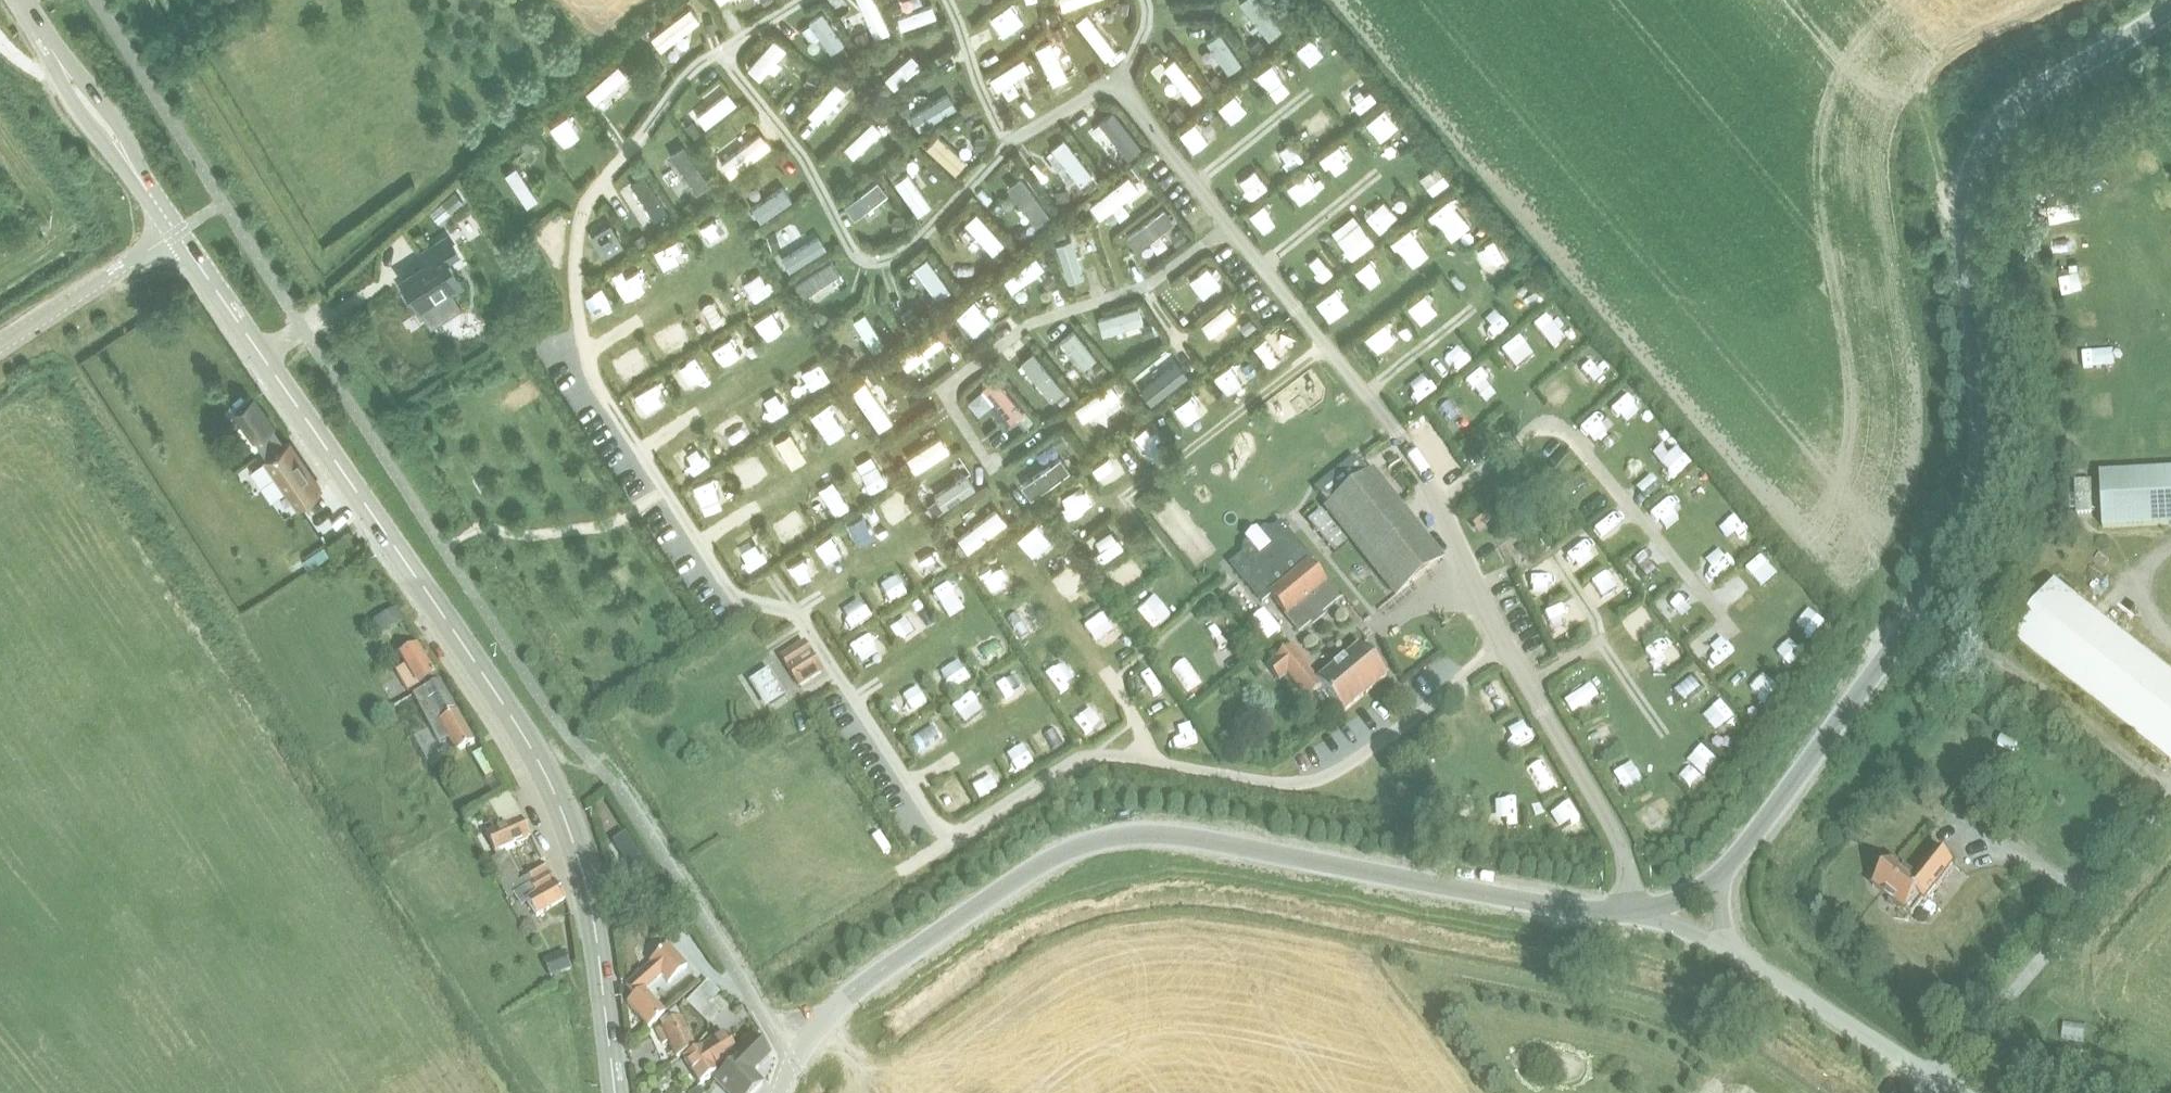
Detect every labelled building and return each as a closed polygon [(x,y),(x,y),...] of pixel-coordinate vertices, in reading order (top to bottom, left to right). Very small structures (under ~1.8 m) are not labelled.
[(709,8),(723,0),(704,0),(709,8)] [(880,36),(866,0),(847,0),(863,43),(880,36)] [(1033,5),(1030,0),(1012,0),(978,19),(985,32),(1033,5)] [(1053,13),(1089,0),(1048,0),(1053,13)] [(924,9),(886,20),(890,32),(928,22),(924,9)] [(679,10),(640,43),(651,56),(690,23),(679,10)] [(819,16),(792,27),(809,64),(835,52),(819,16)] [(1096,64),(1108,53),(1077,17),(1064,28),(1096,64)] [(763,41),(737,72),(753,85),(779,54),(763,41)] [(1042,87),(1061,77),(1043,44),(1024,53),(1042,87)] [(1200,47),(1188,54),(1201,76),(1213,69),(1200,47)] [(886,92),(912,68),(902,57),(876,80),(886,92)] [(1145,74),(1168,114),(1191,101),(1167,60),(1145,74)] [(1005,83),(1022,74),(1015,62),(982,80),(996,104),(1012,95),(1005,83)] [(1256,94),(1273,82),(1262,66),(1244,78),(1256,94)] [(574,94),(588,115),(625,91),(610,70),(574,94)] [(859,79),(844,86),(850,97),(864,90),(859,79)] [(826,85),(796,117),(807,128),(837,96),(826,85)] [(718,94),(683,120),(693,133),(727,107),(718,94)] [(937,96),(895,113),(901,128),(943,112),(937,96)] [(1212,107),(1222,123),(1233,116),(1223,100),(1212,107)] [(1369,146),(1387,131),(1372,113),(1354,128),(1369,146)] [(1104,115),(1089,124),(1110,158),(1125,149),(1104,115)] [(864,124),(830,151),(840,164),(874,136),(864,124)] [(749,136),(708,171),(719,183),(760,148),(749,136)] [(943,179),(957,164),(929,138),(914,153),(943,179)] [(1039,153),(1066,192),(1083,181),(1056,142),(1039,153)] [(1273,175),(1290,161),(1277,146),(1260,160),(1273,175)] [(668,149),(658,159),(667,169),(661,175),(684,198),(700,182),(668,149)] [(1321,179),(1340,170),(1331,150),(1311,159),(1321,179)] [(2047,184),(2093,175),(2087,153),(2043,163),(2047,184)] [(1413,196),(1435,186),(1425,166),(1403,176),(1413,196)] [(508,172),(496,180),(515,211),(527,204),(508,172)] [(1292,178),(1272,195),(1287,212),(1307,196),(1292,178)] [(896,180),(884,187),(905,222),(916,215),(896,180)] [(990,196),(1019,238),(1042,223),(1013,180),(990,196)] [(1104,219),(1134,199),(1121,180),(1079,209),(1090,225),(1102,216),(1104,219)] [(638,181),(606,194),(623,233),(655,220),(638,181)] [(453,190),(429,211),(437,220),(462,200),(453,190)] [(766,190),(739,218),(750,229),(777,201),(766,190)] [(860,193),(836,212),(846,224),(870,205),(860,193)] [(1377,234),(1397,215),(1383,200),(1362,218),(1377,234)] [(1436,207),(1417,221),(1439,252),(1458,238),(1436,207)] [(1256,209),(1236,223),(1250,243),(1270,229),(1256,209)] [(947,234),(973,267),(995,250),(970,217),(947,234)] [(1333,261),(1358,253),(1351,234),(1327,242),(1333,261)] [(428,264),(403,280),(416,304),(404,313),(416,331),(453,306),(444,294),(460,283),(446,260),(457,253),(445,235),(420,251),(428,264)] [(1398,274),(1416,263),(1399,235),(1381,246),(1398,274)] [(1048,295),(1076,290),(1068,243),(1040,248),(1048,295)] [(1293,271),(1303,287),(1322,275),(1312,259),(1293,271)] [(999,300),(1035,274),(1026,262),(990,287),(999,300)] [(903,274),(925,307),(941,297),(918,263),(903,274)] [(1168,291),(1183,308),(1206,289),(1191,272),(1168,291)] [(1305,303),(1316,321),(1337,309),(1326,291),(1305,303)] [(942,320),(952,333),(984,309),(974,296),(942,320)] [(1411,303),(1396,308),(1403,327),(1418,321),(1411,303)] [(1200,344),(1227,321),(1216,308),(1189,332),(1200,344)] [(839,328),(862,360),(876,350),(854,318),(839,328)] [(1532,350),(1551,341),(1543,323),(1524,331),(1532,350)] [(1116,330),(1104,336),(1110,349),(1122,343),(1116,330)] [(899,373),(935,348),(925,333),(889,359),(899,373)] [(1260,372),(1276,361),(1266,346),(1250,356),(1260,372)] [(1570,392),(1600,366),(1589,353),(1559,379),(1570,392)] [(663,375),(667,389),(687,383),(682,368),(663,375)] [(1210,388),(1226,380),(1221,370),(1205,379),(1210,388)] [(982,381),(967,393),(996,429),(1011,416),(982,381)] [(867,436),(885,425),(860,384),(842,395),(867,436)] [(1100,387),(1063,413),(1071,426),(1109,400),(1100,387)] [(1185,420),(1200,406),(1186,391),(1171,405),(1185,420)] [(1601,422),(1617,410),(1611,402),(1595,414),(1601,422)] [(262,414),(249,424),(268,452),(281,442),(262,414)] [(1571,434),(1583,452),(1595,444),(1583,426),(1571,434)] [(903,478),(938,454),(929,440),(894,464),(903,478)] [(320,489),(287,442),(264,458),(297,505),(320,489)] [(1397,595),(1440,561),(1369,475),(1367,477),(1352,459),(1313,490),(1328,508),(1326,510),(1397,595)] [(733,493),(749,482),(737,463),(720,475),(733,493)] [(2099,478),(2102,527),(2170,523),(2170,474),(2099,478)] [(930,509),(969,494),(962,475),(922,490),(930,509)] [(2090,482),(2074,483),(2075,516),(2092,515),(2090,482)] [(1320,510),(1307,521),(1333,554),(1347,542),(1320,510)] [(983,512),(945,544),(956,558),(995,525),(983,512)] [(1594,550),(1611,535),(1598,520),(1581,534),(1594,550)] [(1001,540),(1016,560),(1036,545),(1021,525),(1001,540)] [(1323,585),(1307,565),(1310,563),(1279,526),(1272,532),(1262,531),(1242,548),(1241,557),(1230,567),(1260,604),(1268,597),(1285,617),(1284,617),(1297,634),(1337,601),(1324,584),(1323,585)] [(335,554),(354,542),(348,532),(329,545),(335,554)] [(1542,538),(1535,543),(1541,552),(1548,546),(1542,538)] [(1095,542),(1076,549),(1084,567),(1102,559),(1095,542)] [(776,565),(783,583),(800,577),(794,558),(776,565)] [(1627,591),(1645,576),(1630,558),(1612,573),(1627,591)] [(1703,585),(1718,574),(1706,559),(1691,570),(1703,585)] [(1098,574),(1103,594),(1134,586),(1129,566),(1098,574)] [(1058,574),(1037,588),(1049,606),(1070,592),(1058,574)] [(971,590),(978,603),(994,594),(987,581),(971,590)] [(2170,761),(2170,677),(2054,584),(2011,639),(2169,764),(2170,761)] [(1123,620),(1135,635),(1155,620),(1144,605),(1123,620)] [(381,636),(404,622),(397,610),(374,624),(381,636)] [(1799,648),(1812,630),(1795,617),(1782,636),(1799,648)] [(805,641),(780,657),(799,689),(825,673),(805,641)] [(862,642),(850,649),(860,666),(871,659),(862,642)] [(420,692),(437,682),(416,644),(398,654),(404,664),(393,670),(406,692),(417,686),(420,692)] [(1359,646),(1316,682),(1315,682),(1319,688),(1341,714),(1385,678),(1359,646)] [(1306,699),(1319,688),(1315,682),(1316,682),(1296,658),(1288,649),(1265,669),(1278,684),(1287,677),(1306,699)] [(1776,682),(1790,660),(1773,649),(1759,671),(1776,682)] [(420,692),(411,697),(418,708),(438,745),(448,740),(456,753),(473,743),(438,682),(437,682),(420,692)] [(1736,690),(1741,712),(1763,707),(1758,685),(1736,690)] [(1068,737),(1083,727),(1076,715),(1060,724),(1068,737)] [(1577,748),(1595,737),(1589,728),(1571,739),(1577,748)] [(483,752),(472,759),(489,789),(501,783),(483,752)] [(492,802),(478,811),(481,817),(492,811),(501,828),(485,836),(486,839),(494,855),(499,852),(501,855),(515,849),(513,845),(531,837),(522,817),(508,793),(492,802)] [(623,835),(611,843),(626,866),(624,872),(628,879),(636,881),(643,877),(645,869),(623,835)] [(1911,917),(1952,865),(1935,852),(1913,879),(1892,862),(1884,873),(1878,872),(1872,880),(1874,885),(1873,887),(1890,901),(1889,905),(1897,911),(1901,909),(1911,917)] [(535,920),(564,902),(542,865),(525,875),(528,878),(518,884),(515,880),(517,879),(503,855),(486,865),(508,900),(513,897),(517,904),(524,900),(525,902),(524,903),(535,920)] [(651,965),(626,986),(636,998),(626,1006),(647,1031),(664,1017),(644,992),(658,980),(661,978),(667,985),(687,966),(669,947),(650,964),(651,965)] [(544,960),(551,976),(570,968),(564,952),(544,960)] [(735,1006),(723,1021),(734,1029),(745,1014),(735,1006)] [(695,1051),(681,1022),(657,1033),(663,1045),(667,1043),(676,1060),(695,1051)] [(722,1057),(733,1050),(723,1035),(683,1061),(699,1086),(717,1075),(714,1071),(726,1064),(722,1057)] [(754,1037),(733,1057),(737,1061),(716,1081),(728,1092),(756,1092),(763,1086),(752,1075),(772,1057),(754,1037)]
